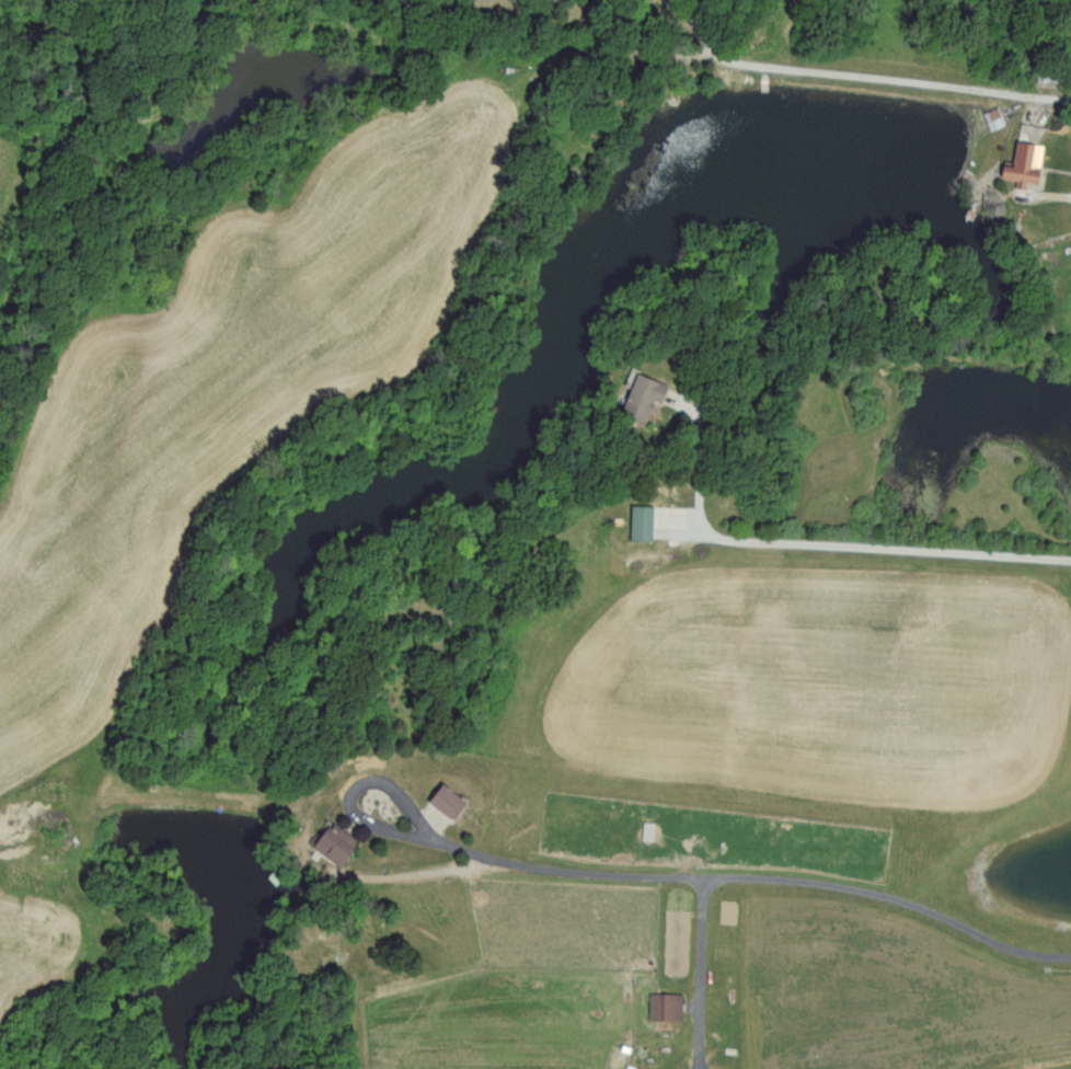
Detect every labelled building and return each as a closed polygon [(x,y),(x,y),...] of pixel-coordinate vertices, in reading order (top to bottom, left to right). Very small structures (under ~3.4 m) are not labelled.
[(987,130),(1002,123),(995,105),(979,112),(987,130)] [(1034,182),(1040,144),(1012,139),(1008,165),(997,163),(995,176),(1013,179),(1012,186),(1022,188),(1023,180),(1034,182)] [(650,400),(659,403),(665,383),(632,372),(618,413),(643,421),(650,400)] [(648,540),(649,505),(628,504),(627,539),(648,540)] [(422,801),(447,818),(460,799),(435,782),(422,801)] [(353,837),(333,827),(331,830),(319,824),(306,848),(338,865),(353,837)] [(679,1020),(679,993),(646,992),(646,1019),(679,1020)]
